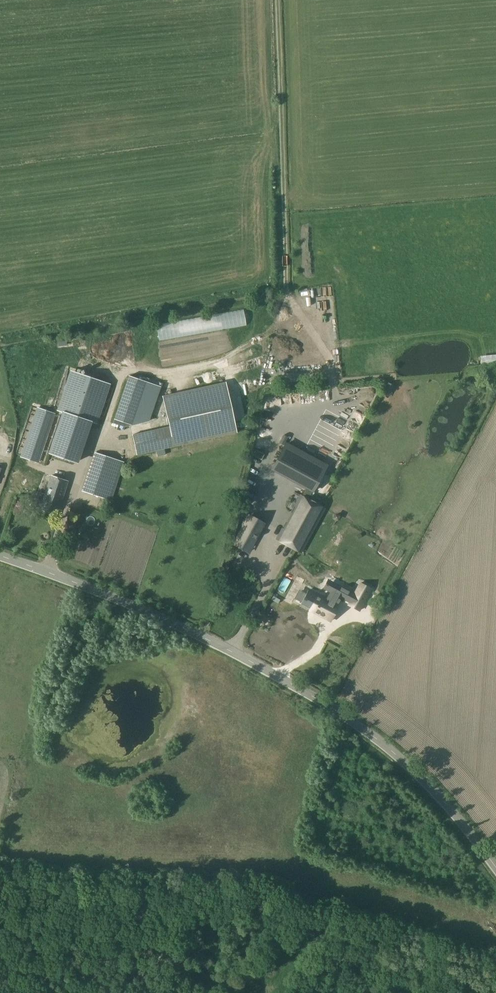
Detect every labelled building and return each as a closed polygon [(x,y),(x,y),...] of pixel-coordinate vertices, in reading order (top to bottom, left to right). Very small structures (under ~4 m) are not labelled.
[(159,346),(220,339),(219,329),(158,336),(159,346)] [(161,356),(163,367),(220,356),(219,352),(217,352),(216,345),(161,356)] [(61,412),(48,450),(75,459),(88,421),(90,422),(104,382),(72,371),(58,411),(61,412)] [(114,419),(113,423),(125,427),(147,421),(148,419),(159,386),(129,376),(126,384),(114,419)] [(143,433),(132,435),(136,454),(147,452),(235,433),(225,383),(164,396),(170,427),(143,433)] [(38,408),(22,457),(37,462),(54,414),(38,408)] [(283,444),(270,469),(312,492),(326,467),(283,444)] [(256,450),(253,455),(262,460),(264,454),(256,450)] [(94,453),(81,490),(109,499),(119,471),(122,462),(94,453)] [(36,493),(34,499),(42,502),(40,508),(57,514),(68,481),(51,475),(44,495),(36,493)] [(288,489),(301,494),(304,488),(291,482),(288,489)] [(285,521),(276,539),(301,552),(324,508),(299,495),(289,514),(291,515),(287,522),(285,521)] [(247,515),(231,543),(248,553),(263,525),(247,515)] [(301,591),(297,599),(301,602),(301,603),(324,615),(323,617),(330,621),(338,606),(337,606),(341,598),(344,599),(350,602),(348,605),(359,610),(370,589),(360,583),(354,593),(339,585),(335,594),(330,592),(326,600),(307,590),(306,593),(301,591)] [(344,617),(342,622),(352,627),(355,622),(344,617)]
